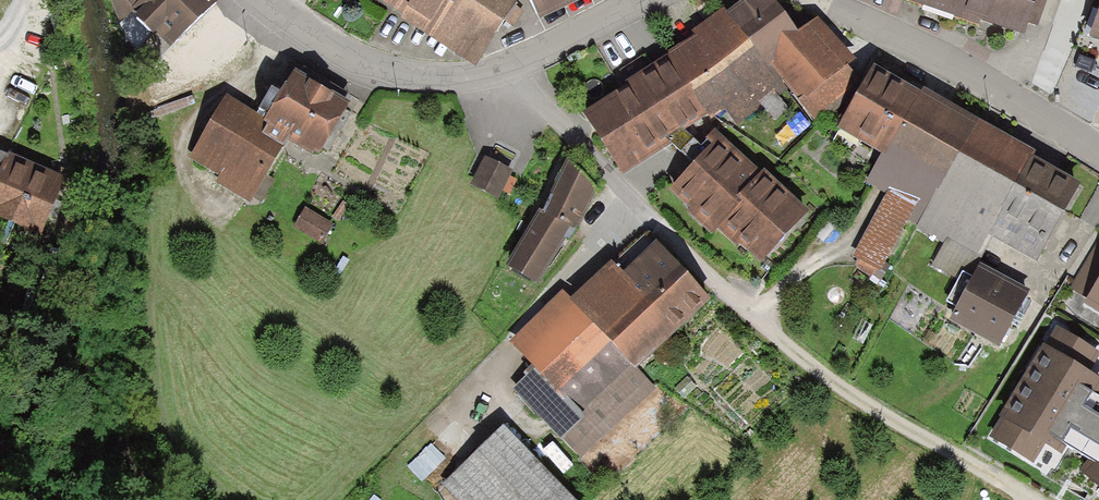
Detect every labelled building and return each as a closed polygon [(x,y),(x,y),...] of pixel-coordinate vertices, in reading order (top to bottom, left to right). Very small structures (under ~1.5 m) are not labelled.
[(126,9),(136,0),(118,0),(126,9)] [(126,9),(168,49),(216,2),(214,0),(136,0),(126,9)] [(389,6),(403,15),(401,20),(427,35),(448,0),(393,0),(389,6)] [(427,35),(474,67),(496,34),(519,0),(448,0),(427,35)] [(541,19),(580,0),(531,0),(541,19)] [(728,13),(757,65),(798,34),(772,0),(746,0),(728,13)] [(1021,41),(1024,32),(1034,35),(1046,1),(1066,9),(1069,0),(910,0),(1021,41)] [(1083,37),(1098,43),(1098,0),(1083,37)] [(667,51),(670,57),(705,117),(724,108),(736,125),(773,89),(757,65),(728,13),(724,7),(690,30),(693,35),(667,51)] [(757,65),(773,89),(778,96),(787,89),(814,121),(860,82),(846,66),(855,59),(813,22),(798,34),(757,65)] [(670,57),(582,113),(624,175),(670,144),(668,140),(705,117),(670,57)] [(921,92),(875,66),(837,129),(884,156),(867,185),(884,195),(851,258),(883,277),(912,220),(918,222),(977,120),(923,89),(921,92)] [(290,73),(258,124),(286,140),(314,158),(345,107),(290,73)] [(258,124),(221,101),(186,158),(218,177),(215,184),(248,203),(286,140),(258,124)] [(1036,151),(977,120),(918,222),(915,228),(945,244),(933,265),(961,280),(976,253),(982,256),(993,238),(989,235),(1033,156),(1036,151)] [(727,144),(674,198),(762,284),(815,230),(727,144)] [(1081,184),(1033,156),(989,235),(993,238),(1036,263),(1081,184)] [(0,161),(0,221),(35,235),(57,179),(2,157),(0,161)] [(493,200),(506,173),(481,161),(467,188),(493,200)] [(563,166),(539,216),(571,230),(574,231),(592,193),(563,166)] [(299,209),(288,227),(318,245),(329,227),(299,209)] [(571,230),(539,216),(502,270),(532,288),(571,230)] [(638,236),(565,305),(555,295),(506,342),(532,370),(506,394),(575,467),(653,394),(632,372),(703,305),(638,236)] [(1084,306),(1098,315),(1098,241),(1070,289),(1088,299),(1084,306)] [(951,321),(999,347),(1028,292),(1003,279),(980,267),(951,321)] [(1094,463),(1083,475),(1098,489),(1098,398),(1097,396),(1098,393),(1098,380),(1085,372),(1096,353),(1051,327),(986,437),(1032,465),(1044,446),(1061,456),(1066,446),(1094,463)] [(448,499),(561,499),(496,431),(436,488),(448,499)]
